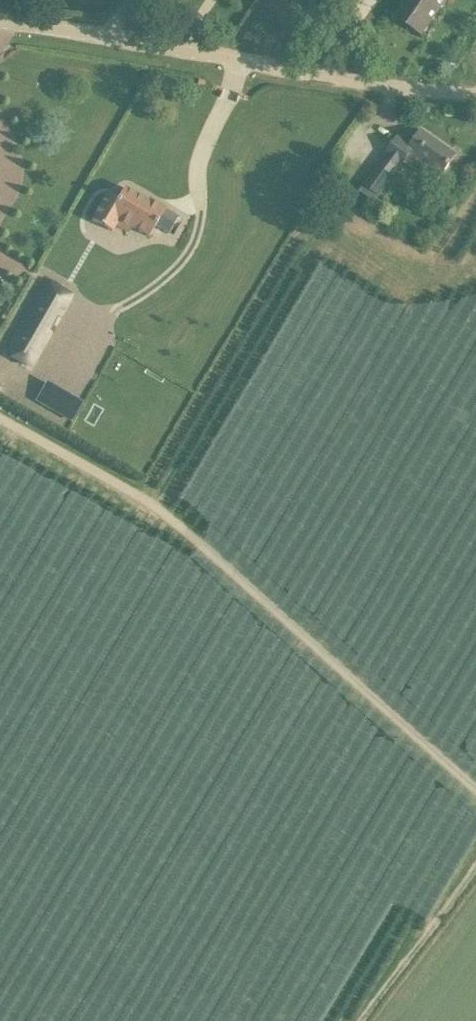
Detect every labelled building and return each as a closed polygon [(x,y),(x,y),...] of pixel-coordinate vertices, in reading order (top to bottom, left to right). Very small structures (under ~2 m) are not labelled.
[(395,16),(422,35),(447,0),(405,0),(395,16)] [(433,187),(436,182),(444,172),(457,154),(422,130),(410,147),(399,139),(401,136),(400,135),(386,155),(387,155),(362,192),(377,202),(402,166),(433,187)] [(107,193),(92,220),(112,232),(116,225),(129,233),(132,227),(149,237),(156,226),(169,233),(178,218),(165,210),(166,208),(148,198),(146,201),(124,188),(118,199),(107,193)] [(59,307),(40,296),(7,353),(29,367),(49,332),(45,330),(59,307)]
